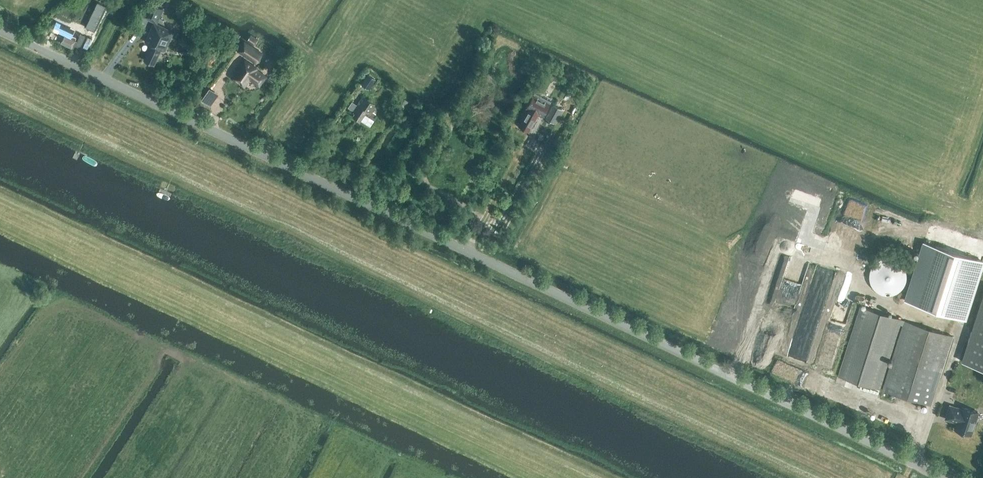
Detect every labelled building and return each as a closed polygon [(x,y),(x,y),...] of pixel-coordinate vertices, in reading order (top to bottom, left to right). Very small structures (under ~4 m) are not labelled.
[(106,6),(97,2),(85,27),(94,31),(106,6)] [(164,51),(173,31),(156,24),(163,8),(149,2),(142,17),(153,22),(144,42),(151,45),(144,60),(153,64),(160,49),(164,51)] [(77,41),(75,40),(76,38),(65,33),(61,42),(72,48),(73,45),(79,48),(85,36),(80,33),(77,41)] [(253,46),(258,39),(250,34),(245,41),(244,40),(237,51),(256,63),(263,53),(253,46)] [(259,86),(266,76),(256,69),(257,68),(244,59),(231,78),(244,86),(249,79),(259,86)] [(368,89),(375,79),(368,74),(361,84),(368,89)] [(538,96),(533,94),(529,101),(532,102),(527,111),(527,110),(518,126),(528,131),(538,114),(542,116),(550,103),(545,100),(546,98),(539,94),(538,96)] [(369,112),(374,104),(363,96),(352,111),(355,113),(353,116),(360,121),(367,110),(369,112)] [(554,123),(562,109),(553,104),(546,118),(554,123)] [(882,390),(930,406),(952,336),(958,338),(982,260),(924,242),(898,325),(903,327),(882,390)] [(906,281),(906,277),(906,273),(905,269),(903,266),(900,263),(896,260),(893,259),(889,258),(885,258),(881,259),(877,261),(874,264),(871,267),(870,270),(869,274),(869,278),(869,282),(871,286),(873,289),(877,292),(880,294),(884,295),(888,295),(892,295),(896,293),(899,291),(902,288),(904,285),(906,281)] [(960,362),(982,369),(982,292),(960,362)] [(877,389),(900,319),(860,307),(837,376),(877,389)] [(804,364),(772,364),(772,374),(784,374),(804,374),(804,364)] [(955,430),(970,435),(974,422),(976,421),(977,416),(976,414),(977,412),(962,407),(961,409),(949,406),(945,419),(957,423),(955,430)]
